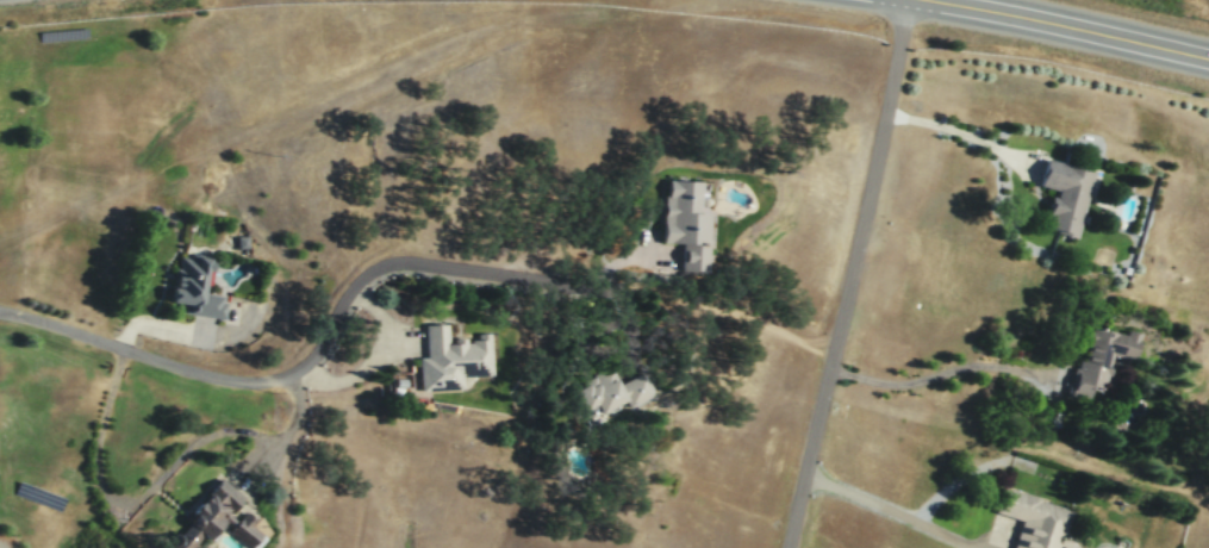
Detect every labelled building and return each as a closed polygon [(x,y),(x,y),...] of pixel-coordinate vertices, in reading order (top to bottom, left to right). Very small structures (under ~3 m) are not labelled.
[(1045,158),(1092,172),(1074,237),(1042,228),(1053,189),(1037,185),(1045,158)] [(665,181),(662,242),(684,243),(683,272),(708,272),(710,213),(699,213),(700,182),(665,181)] [(180,313),(222,318),(224,297),(200,294),(204,269),(208,269),(210,257),(173,253),(167,303),(181,304),(180,313)] [(418,390),(461,388),(461,375),(491,374),(490,332),(447,334),(445,324),(425,324),(426,357),(417,357),(418,390)] [(1073,386),(1088,324),(1139,336),(1133,360),(1109,354),(1101,392),(1073,386)] [(578,387),(594,418),(627,400),(630,406),(654,393),(643,372),(621,384),(612,369),(578,387)] [(163,547),(165,547),(190,547),(200,536),(207,541),(220,524),(248,546),(261,528),(244,515),(237,524),(225,515),(241,494),(218,477),(163,547)] [(1068,507),(1002,487),(995,510),(1022,518),(1012,547),(1055,547),(1068,507)]
